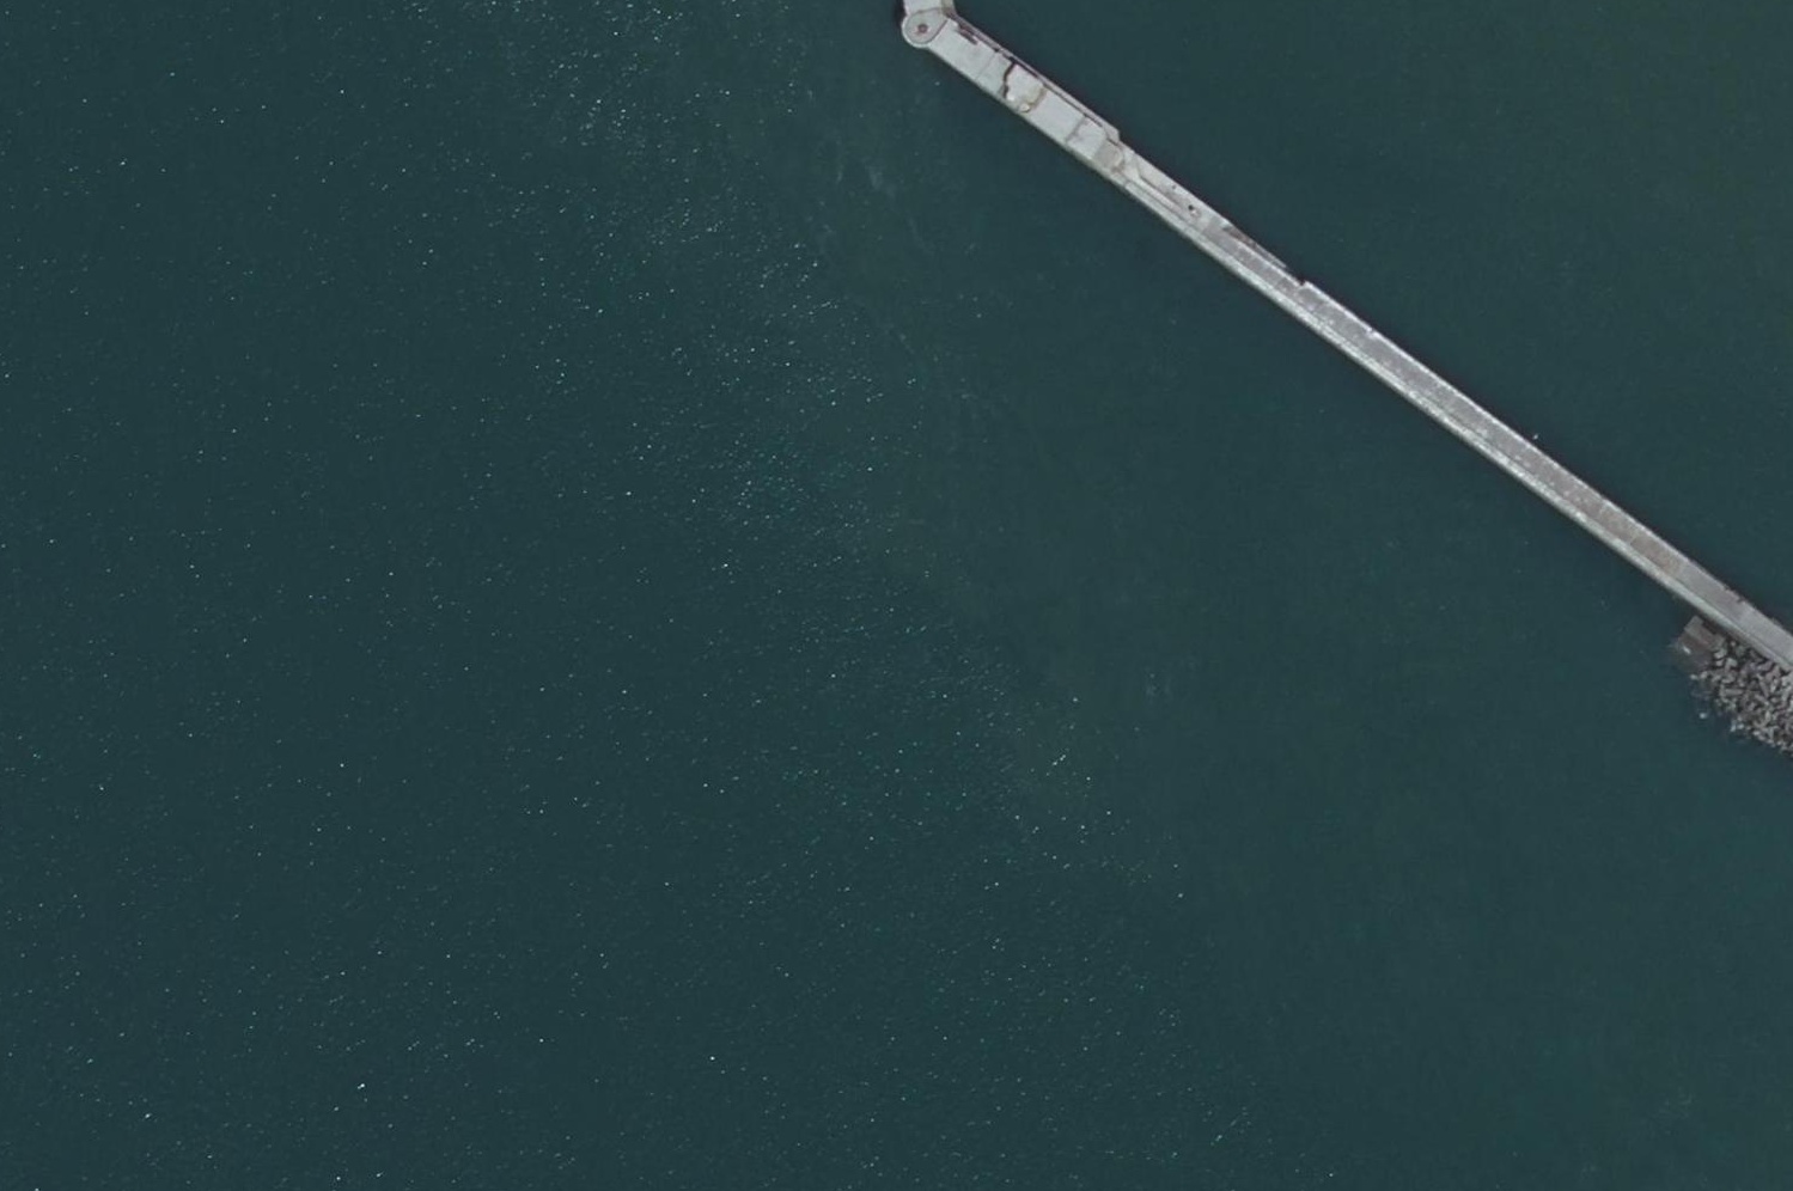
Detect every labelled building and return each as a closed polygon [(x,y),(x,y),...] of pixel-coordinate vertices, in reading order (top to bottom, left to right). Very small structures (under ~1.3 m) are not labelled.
[(1137,198),(1149,179),(1149,174),(1146,169),(1134,159),(1131,147),(973,26),(967,0),(925,0),(933,37),(931,42),(930,46),(931,53),(932,58),(935,62),(939,65),(943,67),(950,68),(956,67),(991,92),(989,96),(1010,110),(1018,112),(1137,198)]
